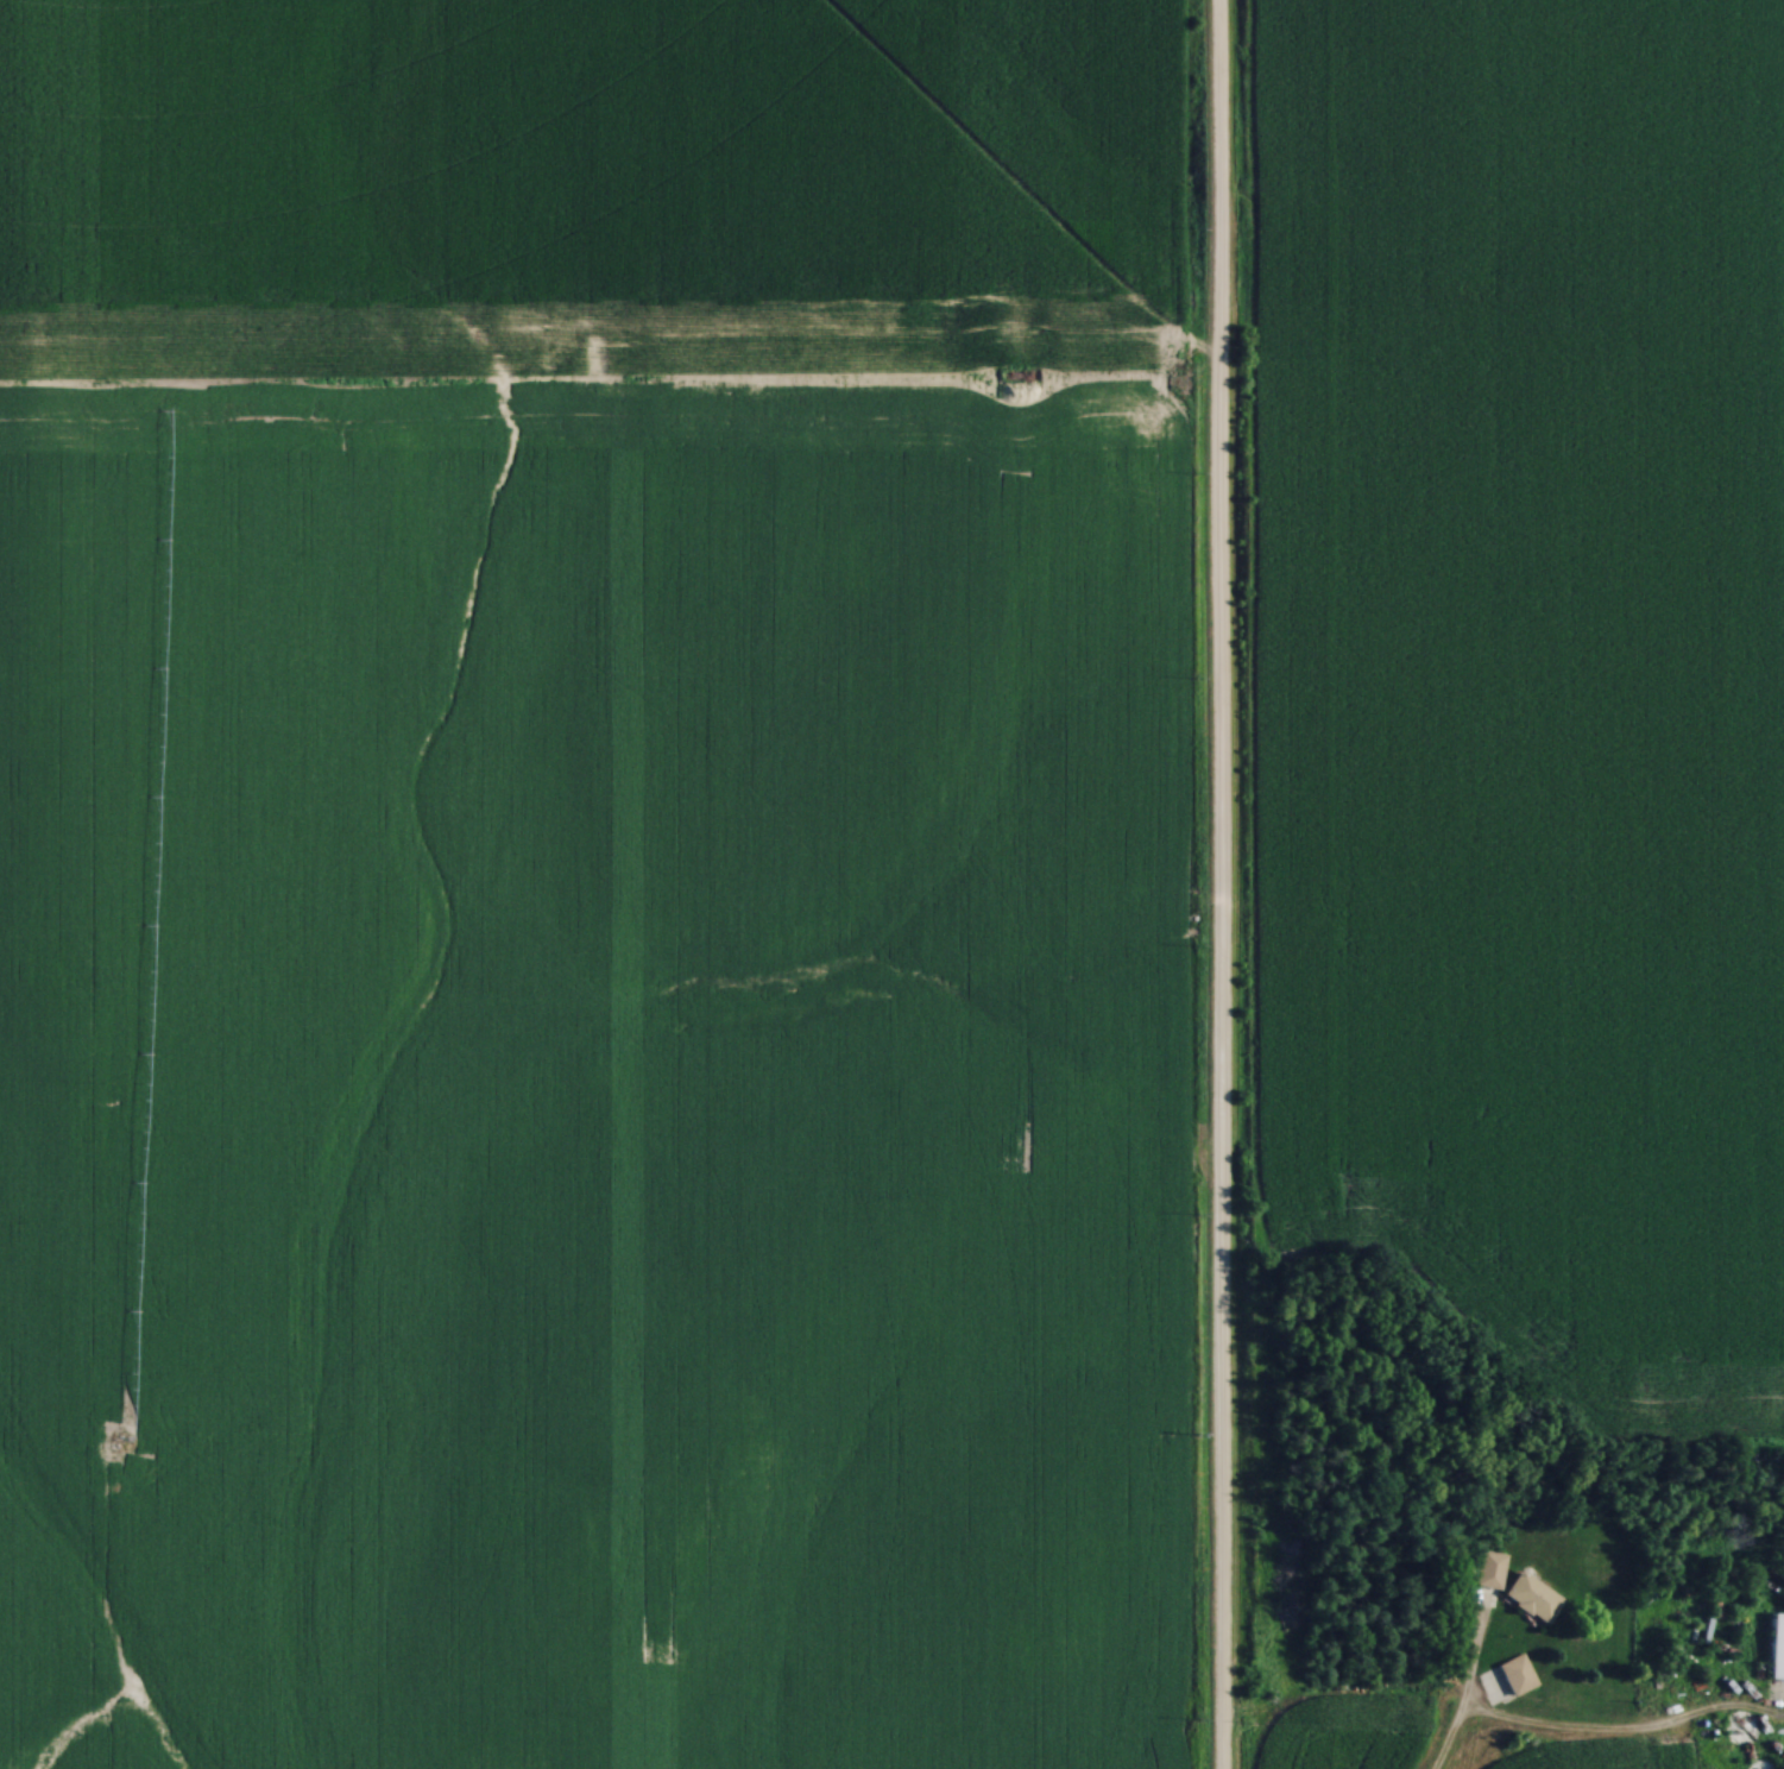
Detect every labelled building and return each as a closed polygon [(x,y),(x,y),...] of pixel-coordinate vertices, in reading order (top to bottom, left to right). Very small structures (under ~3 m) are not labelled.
[(1475,1586),(1501,1588),(1503,1552),(1477,1551),(1475,1586)] [(1523,1573),(1563,1600),(1546,1625),(1506,1598),(1523,1573)] [(1771,1618),(1783,1618),(1783,1681),(1769,1681),(1771,1618)] [(1538,1686),(1523,1654),(1478,1674),(1492,1706),(1538,1686)] [(1742,1710),(1721,1718),(1733,1747),(1754,1738),(1742,1710)] [(1768,1759),(1747,1762),(1748,1768),(1770,1768),(1768,1759)]
